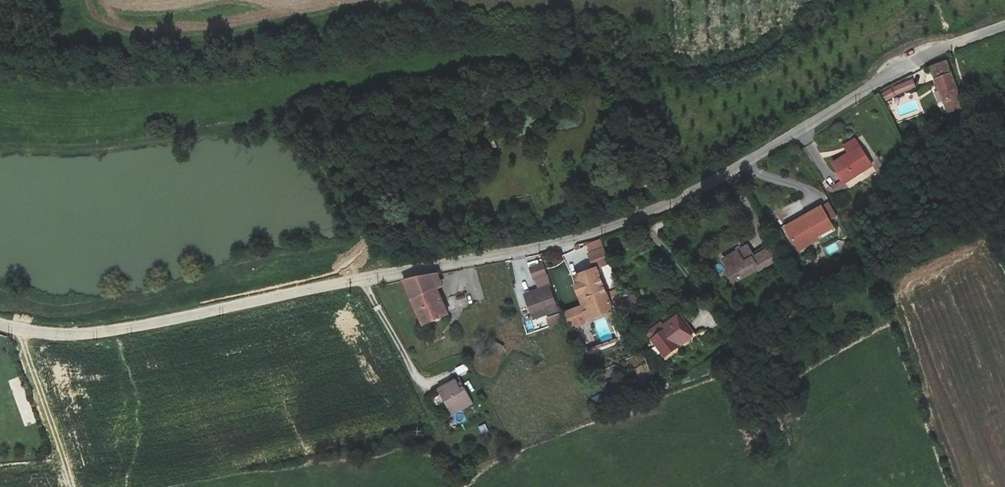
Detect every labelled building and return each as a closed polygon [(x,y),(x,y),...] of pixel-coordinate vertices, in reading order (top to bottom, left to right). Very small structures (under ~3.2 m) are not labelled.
[(946,60),(930,66),(947,112),(964,105),(946,60)] [(882,94),(886,101),(896,96),(916,87),(912,79),(892,88),(882,94)] [(872,164),(855,138),(845,144),(850,152),(833,162),(845,181),(872,164)] [(828,202),(784,228),(798,251),(818,240),(816,237),(832,228),(828,220),(836,216),(828,202)] [(595,268),(596,270),(609,265),(599,240),(586,245),(595,268)] [(746,246),(723,259),(729,270),(726,272),(732,282),(756,269),(758,272),(776,262),(767,246),(751,255),(746,246)] [(533,319),(559,310),(542,263),(531,267),(539,289),(524,294),(533,319)] [(595,268),(575,275),(578,284),(574,285),(582,305),(563,312),(570,329),(612,313),(596,270),(595,268)] [(409,297),(435,288),(441,286),(435,274),(413,279),(402,281),(409,297)] [(435,288),(409,297),(423,326),(449,317),(435,288)] [(546,318),(548,327),(563,322),(560,313),(546,318)] [(661,322),(646,332),(665,358),(695,337),(679,314),(663,325),(661,322)] [(458,375),(468,370),(465,363),(455,368),(458,375)] [(23,427),(34,424),(21,376),(9,379),(23,427)] [(473,403),(462,383),(457,385),(454,380),(438,389),(453,415),(473,403)] [(481,436),(489,433),(485,424),(478,427),(481,436)]
